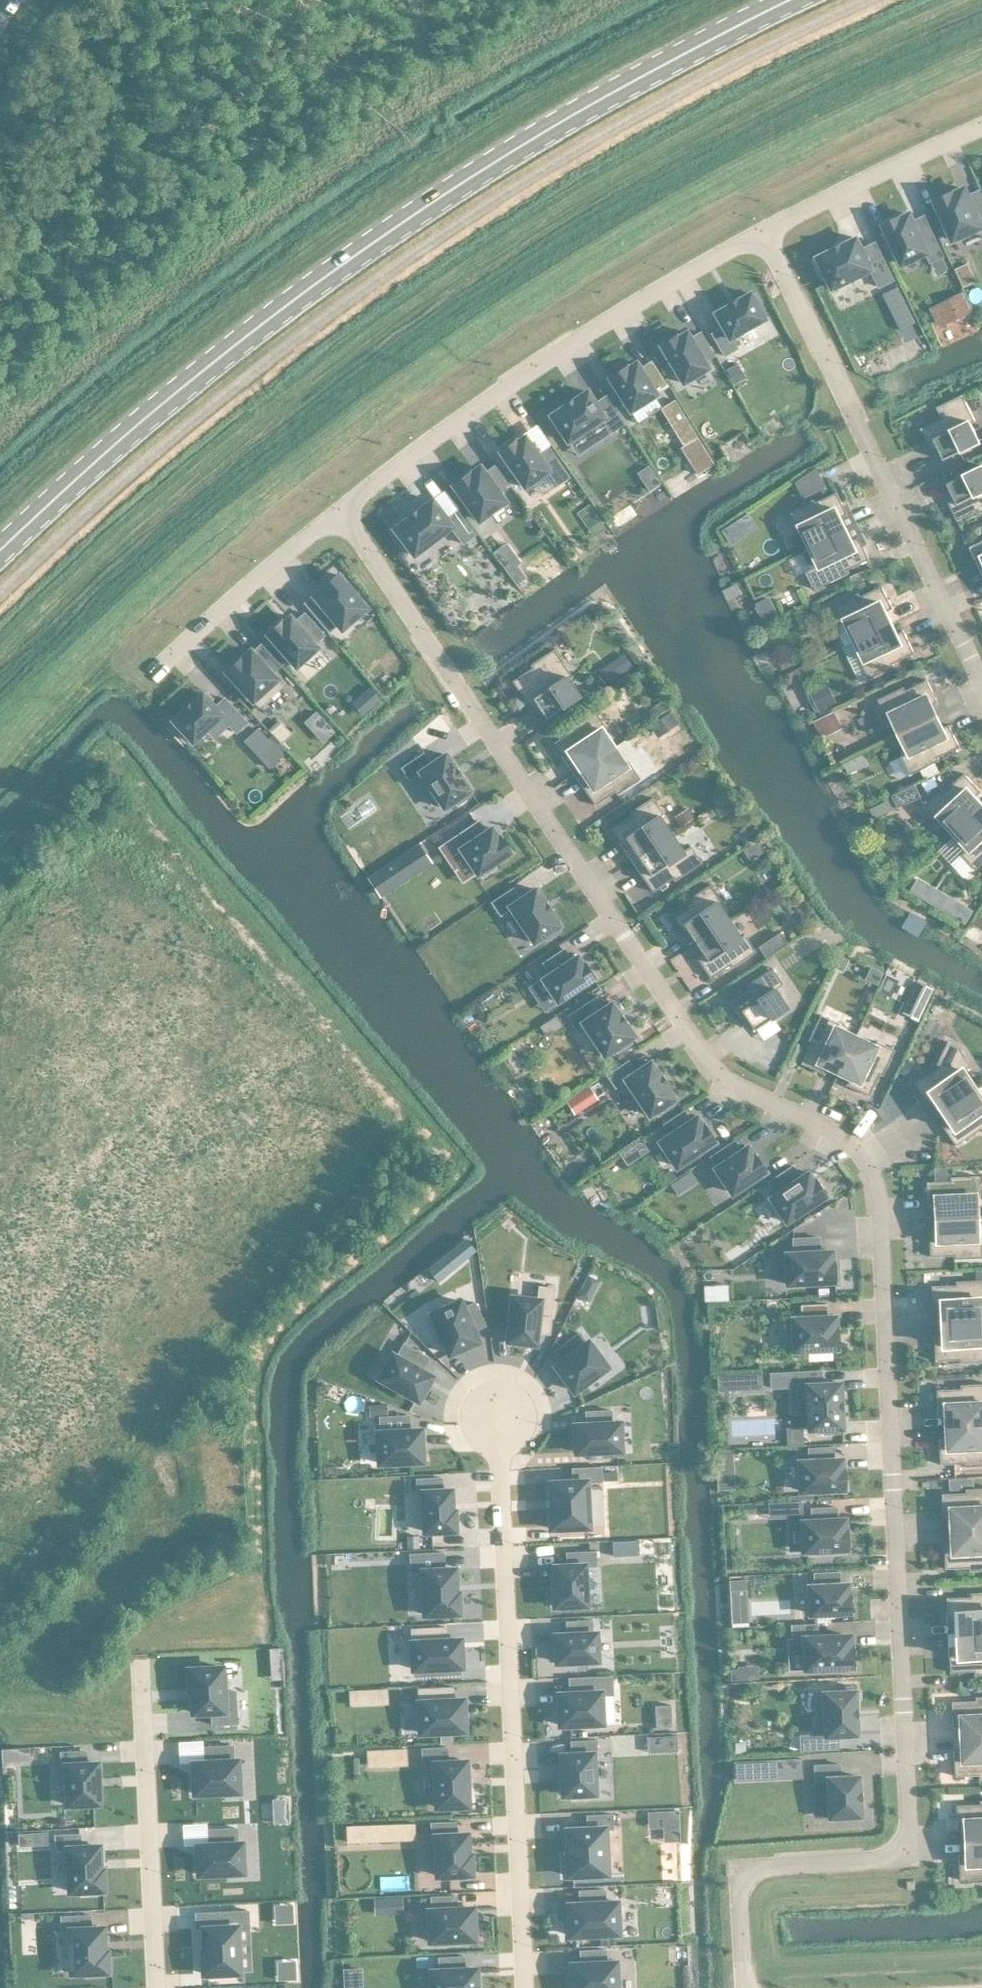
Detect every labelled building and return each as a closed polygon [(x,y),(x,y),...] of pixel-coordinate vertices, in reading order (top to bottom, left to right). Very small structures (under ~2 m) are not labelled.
[(974,205),(971,198),(961,203),(960,201),(942,209),(960,249),(981,239),(981,201),(974,205)] [(891,233),(909,273),(933,262),(937,272),(950,266),(931,225),(919,230),(916,224),(907,228),(906,226),(891,233)] [(869,258),(864,247),(824,267),(826,270),(822,272),(829,285),(832,283),(840,298),(878,279),(886,296),(901,289),(882,252),(869,258)] [(950,267),(938,273),(943,283),(955,278),(950,267)] [(962,278),(971,296),(981,290),(981,289),(974,272),(962,278)] [(905,296),(889,303),(907,339),(922,331),(905,296)] [(969,301),(937,317),(946,336),(978,320),(969,301)] [(745,357),(739,347),(772,328),(767,318),(770,316),(763,303),(760,305),(758,302),(723,322),(731,336),(720,343),(733,365),(745,357)] [(694,342),(684,348),(683,346),(667,355),(676,369),(672,371),(680,383),(683,381),(690,393),(692,391),(715,378),(710,370),(721,363),(708,342),(697,348),(694,342)] [(664,402),(675,395),(659,371),(648,378),(645,372),(636,377),(635,375),(617,386),(639,420),(665,403),(664,402)] [(746,373),(735,379),(742,392),(753,386),(746,373)] [(614,405),(603,412),(595,400),(559,424),(561,427),(557,430),(565,442),(569,439),(576,450),(611,427),(620,441),(632,433),(614,405)] [(969,404),(944,416),(949,427),(927,438),(938,460),(945,457),(951,469),(981,454),(981,442),(977,432),(981,430),(969,404)] [(533,496),(555,480),(565,494),(576,485),(556,456),(546,464),(533,445),(525,451),(523,449),(508,460),(533,496)] [(715,462),(699,472),(706,483),(722,473),(715,462)] [(461,493),(487,529),(512,510),(507,503),(517,495),(503,475),(492,482),(488,476),(479,483),(477,481),(461,493)] [(657,475),(646,482),(658,500),(668,492),(657,475)] [(823,477),(803,491),(810,506),(832,495),(823,477)] [(954,492),(959,504),(953,507),(964,530),(981,521),(981,478),(954,492)] [(808,537),(817,555),(853,538),(848,527),(854,524),(844,501),(822,512),(820,508),(795,521),(804,539),(808,537)] [(455,528),(440,509),(402,538),(404,541),(401,543),(410,555),(413,552),(422,564),(459,536),(471,552),(483,544),(465,520),(455,528)] [(597,514),(586,522),(602,546),(614,538),(597,514)] [(817,555),(812,557),(822,576),(813,580),(822,599),(856,582),(854,579),(876,569),(865,546),(859,549),(853,538),(817,555)] [(526,575),(516,582),(525,594),(534,587),(526,575)] [(346,633),(350,637),(374,617),(345,583),(330,596),(332,598),(323,605),(328,611),(318,619),(337,641),(346,633)] [(853,631),(862,649),(898,632),(893,621),(900,618),(889,595),(867,605),(866,602),(840,614),(849,633),(853,631)] [(776,607),(763,613),(771,629),(784,623),(776,607)] [(826,613),(812,619),(818,632),(832,625),(826,613)] [(289,630),(275,643),(304,676),(326,657),(323,653),(332,644),(313,622),(303,631),(298,625),(291,632),(289,630)] [(898,632),(862,649),(871,668),(867,670),(875,688),(901,676),(899,673),(921,662),(910,640),(904,643),(898,632)] [(268,716),(291,695),(280,683),(289,674),(269,653),(260,662),(259,660),(250,668),(249,666),(234,680),(268,716)] [(521,690),(541,720),(547,717),(554,727),(587,705),(575,687),(579,685),(562,658),(539,674),(541,677),(521,690)] [(620,671),(608,679),(617,692),(628,684),(620,671)] [(898,724),(907,743),(943,726),(938,714),(944,711),(934,689),(912,699),(910,696),(885,708),(894,726),(898,724)] [(833,693),(817,701),(826,720),(843,712),(833,693)] [(379,696),(371,703),(381,714),(389,707),(379,696)] [(201,751),(229,725),(245,741),(255,732),(232,707),(223,716),(210,702),(181,729),(183,732),(180,735),(190,745),(193,743),(201,751)] [(670,712),(656,721),(661,728),(675,719),(670,712)] [(582,769),(589,779),(622,757),(611,740),(615,737),(603,720),(580,736),(582,739),(562,752),(576,773),(582,769)] [(841,721),(821,731),(826,741),(846,732),(841,721)] [(677,723),(661,734),(668,744),(684,733),(677,723)] [(943,726),(907,743),(916,762),(908,766),(916,784),(946,770),(944,766),(966,756),(955,734),(949,737),(943,726)] [(287,729),(277,739),(289,752),(299,742),(287,729)] [(266,738),(259,744),(268,753),(261,759),(277,777),(291,764),(266,738)] [(622,757),(589,779),(596,790),(590,794),(603,814),(624,801),(625,804),(649,789),(638,772),(634,774),(622,757)] [(452,817),(463,810),(465,813),(477,805),(475,802),(478,800),(454,763),(439,773),(431,763),(410,777),(418,789),(429,782),(452,817)] [(861,768),(853,772),(857,782),(866,778),(861,768)] [(961,842),(981,823),(981,794),(971,782),(953,799),(951,796),(930,815),(944,830),(947,827),(961,842)] [(639,855),(646,866),(680,843),(668,826),(672,823),(661,807),(637,822),(639,825),(619,839),(633,859),(639,855)] [(732,809),(722,816),(727,824),(738,817),(732,809)] [(888,812),(877,818),(881,827),(893,822),(888,812)] [(696,817),(683,827),(689,835),(702,826),(696,817)] [(961,842),(963,844),(945,860),(971,888),(981,878),(981,823),(961,842)] [(500,837),(494,841),(487,830),(453,853),(461,865),(470,859),(486,884),(489,882),(491,885),(503,877),(500,874),(519,861),(508,845),(506,846),(500,837)] [(680,843),(646,866),(653,876),(647,880),(661,901),(681,887),(683,890),(710,872),(699,855),(691,861),(680,843)] [(427,853),(377,886),(390,905),(439,872),(427,853)] [(924,889),(918,899),(951,920),(957,910),(924,889)] [(697,942),(704,952),(737,930),(726,913),(730,910),(719,893),(695,909),(697,912),(677,925),(691,946),(697,942)] [(568,934),(544,898),(528,908),(521,898),(500,911),(508,923),(519,916),(542,952),(553,945),(555,948),(567,940),(564,937),(568,934)] [(737,930),(704,952),(710,962),(705,966),(719,987),(739,974),(741,977),(764,961),(753,944),(749,947),(737,930)] [(767,956),(774,967),(796,953),(788,942),(767,956)] [(572,958),(551,972),(559,983),(551,988),(566,1011),(603,986),(593,972),(591,973),(586,965),(580,969),(572,958)] [(848,965),(843,976),(851,980),(856,969),(848,965)] [(780,977),(753,995),(755,998),(735,1011),(749,1032),(755,1028),(762,1039),(795,1017),(784,999),(792,994),(780,977)] [(926,991),(911,1022),(926,1029),(941,999),(926,991)] [(604,1007),(576,1025),(584,1037),(591,1033),(613,1065),(625,1057),(627,1060),(639,1052),(637,1049),(642,1045),(620,1012),(611,1018),(604,1007)] [(835,1077),(846,1082),(864,1046),(845,1037),(847,1032),(829,1024),(817,1049),(820,1051),(810,1072),(832,1083),(835,1077)] [(565,1026),(550,1036),(555,1044),(571,1034),(565,1026)] [(864,1046),(846,1082),(858,1087),(854,1094),(877,1104),(887,1083),(891,1084),(903,1059),(884,1050),(882,1055),(864,1046)] [(949,1120),(981,1097),(971,1080),(979,1075),(968,1059),(969,1057),(956,1050),(945,1073),(946,1074),(947,1076),(922,1092),(936,1113),(942,1109),(949,1120)] [(671,1121),(683,1113),(681,1109),(684,1107),(659,1071),(644,1081),(637,1070),(616,1084),(624,1096),(634,1089),(658,1125),(669,1117),(671,1121)] [(598,1097),(587,1104),(595,1116),(606,1109),(598,1097)] [(949,1120),(956,1130),(950,1134),(964,1155),(981,1142),(981,1097),(949,1120)] [(669,1151),(685,1175),(723,1150),(713,1134),(711,1135),(705,1127),(699,1131),(692,1120),(671,1134),(678,1145),(669,1151)] [(725,1177),(741,1202),(774,1180),(763,1164),(761,1165),(756,1157),(750,1161),(743,1150),(718,1166),(725,1177)] [(801,1175),(777,1191),(784,1203),(778,1207),(795,1231),(835,1204),(824,1188),(822,1190),(816,1181),(809,1186),(801,1175)] [(944,1228),(981,1226),(981,1185),(959,1186),(959,1190),(935,1191),(936,1216),(943,1216),(944,1228)] [(689,1188),(680,1194),(686,1203),(695,1197),(689,1188)] [(944,1228),(944,1240),(937,1241),(938,1266),(962,1265),(963,1268),(981,1267),(981,1226),(944,1228)] [(474,1247),(436,1278),(446,1290),(484,1260),(474,1247)] [(827,1247),(802,1248),(802,1262),(794,1262),(796,1293),(844,1291),(843,1271),(840,1271),(840,1260),(828,1261),(827,1247)] [(597,1284),(593,1293),(598,1295),(606,1294),(608,1289),(597,1284)] [(949,1332),(981,1331),(981,1290),(964,1290),(964,1294),(940,1295),(941,1320),(948,1320),(949,1332)] [(521,1306),(516,1350),(519,1350),(519,1351),(521,1352),(521,1350),(530,1351),(530,1353),(532,1353),(532,1352),(535,1352),(543,1353),(544,1347),(545,1341),(557,1343),(563,1297),(548,1295),(546,1309),(521,1306)] [(486,1350),(482,1340),(494,1335),(483,1312),(472,1317),(468,1310),(440,1323),(448,1341),(444,1342),(451,1357),(455,1355),(458,1363),(461,1362),(462,1363),(463,1362),(463,1361),(472,1356),(473,1358),(475,1357),(474,1356),(486,1350)] [(811,1327),(801,1328),(803,1359),(847,1357),(846,1337),(843,1337),(843,1326),(836,1326),(835,1313),(810,1315),(811,1327)] [(949,1332),(950,1344),(942,1345),(943,1370),(967,1369),(968,1372),(981,1372),(981,1331),(949,1332)] [(587,1342),(564,1359),(571,1369),(566,1373),(564,1375),(569,1382),(572,1386),(571,1386),(572,1388),(573,1387),(580,1396),(579,1396),(580,1398),(581,1397),(583,1400),(615,1376),(597,1351),(595,1352),(587,1342)] [(438,1367),(412,1353),(405,1366),(402,1364),(388,1387),(426,1409),(428,1407),(429,1408),(430,1406),(429,1406),(433,1397),(434,1398),(435,1397),(434,1396),(440,1386),(430,1380),(438,1367)] [(847,1438),(851,1438),(848,1392),(830,1393),(829,1380),(779,1382),(780,1397),(815,1395),(818,1439),(832,1439),(832,1442),(847,1442),(847,1438)] [(770,1383),(726,1385),(727,1400),(770,1397),(770,1383)] [(954,1436),(981,1434),(981,1393),(969,1394),(969,1398),(945,1399),(946,1424),(953,1423),(954,1436)] [(395,1413),(378,1413),(378,1425),(396,1425),(395,1413)] [(584,1446),(583,1446),(583,1448),(584,1448),(585,1457),(583,1457),(584,1459),(585,1459),(585,1461),(629,1459),(628,1432),(620,1432),(619,1419),(594,1421),(595,1434),(589,1434),(584,1434),(584,1443),(584,1446)] [(389,1441),(386,1441),(388,1472),(431,1470),(430,1467),(432,1467),(432,1465),(430,1465),(430,1454),(431,1454),(431,1453),(430,1453),(429,1448),(429,1439),(424,1439),(418,1439),(417,1425),(388,1426),(389,1441)] [(954,1436),(954,1448),(947,1448),(948,1473),(972,1472),(972,1476),(981,1475),(981,1434),(954,1436)] [(812,1437),(795,1437),(796,1454),(813,1454),(812,1437)] [(817,1458),(817,1470),(808,1471),(810,1500),(853,1498),(853,1479),(850,1479),(850,1469),(843,1469),(842,1456),(817,1458)] [(741,1460),(725,1460),(725,1472),(741,1472),(741,1460)] [(610,1476),(581,1478),(582,1490),(560,1491),(561,1518),(558,1518),(559,1521),(557,1521),(557,1522),(559,1522),(559,1533),(558,1533),(558,1535),(559,1535),(559,1537),(597,1536),(595,1491),(611,1490),(610,1476)] [(449,1500),(448,1487),(423,1488),(424,1503),(432,1502),(434,1541),(463,1539),(463,1537),(464,1536),(464,1535),(463,1535),(463,1524),(464,1524),(464,1523),(463,1523),(462,1520),(460,1520),(459,1499),(449,1500)] [(980,1488),(958,1489),(958,1499),(969,1499),(969,1494),(981,1494),(980,1488)] [(959,1540),(981,1539),(981,1498),(974,1499),(974,1502),(950,1503),(951,1528),(958,1528),(959,1540)] [(853,1539),(853,1529),(845,1529),(845,1516),(820,1518),(820,1530),(811,1531),(812,1560),(856,1558),(855,1539),(853,1539)] [(959,1540),(960,1553),(952,1553),(954,1578),(978,1577),(978,1580),(981,1580),(981,1539),(959,1540)] [(427,1545),(415,1545),(416,1558),(428,1557),(427,1545)] [(562,1599),(561,1599),(561,1601),(562,1601),(563,1611),(562,1611),(562,1613),(563,1613),(563,1615),(595,1614),(593,1575),(605,1575),(604,1560),(575,1562),(575,1575),(564,1575),(564,1586),(565,1596),(563,1596),(562,1596),(562,1599)] [(452,1562),(419,1563),(420,1582),(432,1581),(434,1623),(467,1622),(467,1619),(468,1619),(468,1618),(467,1618),(466,1606),(468,1606),(468,1605),(466,1605),(466,1603),(466,1601),(464,1601),(463,1592),(463,1578),(453,1579),(452,1562)] [(823,1582),(823,1595),(818,1595),(819,1623),(859,1621),(859,1604),(856,1604),(856,1594),(848,1594),(848,1581),(823,1582)] [(738,1590),(739,1612),(756,1611),(755,1589),(738,1590)] [(964,1644),(981,1643),(981,1602),(978,1602),(979,1606),(955,1607),(956,1632),(963,1631),(964,1644)] [(757,1631),(756,1611),(739,1612),(740,1632),(757,1631)] [(565,1656),(564,1656),(564,1658),(565,1658),(566,1667),(564,1667),(564,1669),(566,1669),(566,1671),(574,1671),(574,1675),(590,1674),(589,1670),(606,1669),(604,1642),(601,1642),(600,1630),(575,1631),(576,1644),(564,1644),(565,1656)] [(861,1656),(859,1656),(858,1645),(826,1646),(825,1633),(800,1635),(801,1649),(813,1648),(814,1678),(862,1676),(861,1656)] [(454,1636),(420,1638),(422,1678),(470,1676),(470,1673),(471,1673),(471,1671),(469,1671),(469,1662),(470,1662),(470,1660),(469,1660),(469,1657),(468,1649),(463,1649),(454,1649),(454,1636)] [(964,1644),(964,1656),(957,1657),(958,1681),(981,1680),(981,1643),(964,1644)] [(197,1680),(196,1680),(196,1682),(197,1682),(198,1694),(197,1694),(197,1695),(198,1695),(198,1698),(201,1698),(202,1722),(220,1721),(220,1734),(246,1732),(244,1700),(232,1701),(231,1676),(197,1678),(197,1680)] [(567,1703),(568,1717),(567,1717),(567,1718),(568,1718),(568,1729),(567,1729),(567,1731),(569,1731),(569,1734),(611,1732),(609,1705),(621,1704),(620,1686),(578,1688),(578,1702),(567,1703)] [(471,1709),(462,1709),(462,1696),(427,1698),(429,1742),(473,1740),(473,1736),(474,1736),(474,1734),(473,1734),(472,1724),(473,1724),(473,1722),(472,1722),(471,1709)] [(809,1745),(809,1759),(847,1757),(846,1745),(865,1744),(863,1700),(860,1700),(859,1696),(845,1697),(845,1701),(832,1701),(834,1744),(809,1745)] [(396,1698),(380,1698),(381,1714),(396,1713),(396,1698)] [(969,1748),(981,1747),(981,1710),(960,1711),(961,1736),(968,1736),(969,1748)] [(461,1744),(449,1745),(449,1753),(461,1752),(461,1744)] [(685,1745),(656,1746),(657,1761),(686,1760),(685,1745)] [(969,1748),(969,1760),(962,1761),(963,1786),(981,1785),(981,1747),(969,1748)] [(571,1777),(569,1777),(570,1779),(571,1779),(571,1789),(570,1789),(570,1790),(571,1790),(572,1804),(583,1803),(583,1807),(599,1807),(599,1803),(603,1802),(601,1764),(605,1764),(605,1750),(579,1751),(580,1763),(570,1764),(571,1777)] [(754,1751),(744,1751),(744,1762),(754,1762),(754,1751)] [(213,1767),(202,1768),(203,1795),(243,1793),(242,1766),(238,1766),(237,1753),(212,1754),(213,1767)] [(464,1756),(430,1758),(431,1774),(443,1774),(445,1816),(471,1815),(476,1814),(476,1802),(476,1799),(477,1799),(477,1798),(477,1797),(476,1797),(475,1788),(476,1787),(476,1786),(475,1786),(474,1770),(464,1771),(464,1756)] [(415,1758),(397,1758),(398,1775),(416,1774),(415,1758)] [(94,1760),(69,1761),(70,1776),(75,1775),(77,1814),(108,1812),(107,1799),(108,1799),(108,1797),(107,1797),(106,1787),(108,1787),(108,1786),(106,1786),(106,1772),(95,1773),(94,1760)] [(810,1767),(762,1770),(763,1787),(811,1785),(810,1767)] [(838,1827),(869,1825),(867,1785),(849,1786),(848,1773),(823,1775),(824,1789),(836,1788),(838,1827)] [(974,1851),(981,1851),(981,1814),(965,1814),(966,1839),(973,1839),(974,1851)] [(687,1820),(671,1821),(672,1836),(688,1836),(687,1820)] [(575,1867),(574,1867),(574,1868),(575,1868),(576,1880),(574,1880),(574,1882),(576,1881),(576,1884),(615,1883),(613,1838),(621,1838),(621,1824),(596,1825),(596,1837),(582,1838),(576,1838),(576,1846),(577,1863),(575,1864),(575,1867)] [(465,1831),(440,1832),(440,1846),(444,1846),(446,1885),(480,1883),(480,1880),(481,1880),(481,1879),(479,1879),(479,1868),(480,1868),(480,1866),(479,1866),(479,1865),(479,1864),(476,1864),(476,1855),(476,1853),(475,1843),(470,1844),(465,1844),(465,1831)] [(412,1833),(355,1835),(355,1851),(413,1850),(412,1833)] [(217,1850),(206,1850),(207,1877),(247,1875),(246,1848),(242,1848),(241,1836),(216,1837),(217,1850)] [(55,1841),(47,1841),(48,1854),(56,1854),(55,1841)] [(89,1843),(64,1844),(64,1859),(76,1858),(78,1900),(92,1900),(92,1904),(108,1903),(108,1899),(112,1899),(112,1896),(113,1896),(113,1894),(112,1894),(111,1883),(113,1883),(112,1882),(111,1882),(111,1879),(109,1879),(107,1855),(89,1856),(89,1843)] [(974,1851),(974,1864),(967,1864),(968,1889),(981,1888),(981,1851),(974,1851)] [(578,1927),(577,1927),(577,1929),(578,1929),(578,1939),(577,1939),(577,1941),(579,1941),(579,1944),(627,1942),(625,1911),(614,1912),(613,1899),(588,1900),(588,1913),(582,1913),(577,1913),(578,1922),(578,1927)] [(483,1943),(482,1932),(483,1932),(483,1931),(482,1931),(481,1917),(465,1918),(465,1905),(440,1906),(440,1919),(437,1919),(439,1950),(461,1949),(461,1953),(477,1952),(477,1948),(483,1948),(483,1945),(484,1945),(484,1943),(483,1943)] [(410,1906),(397,1906),(397,1923),(411,1923),(410,1906)] [(222,1932),(210,1933),(212,1973),(241,1971),(239,1933),(247,1933),(247,1918),(221,1919),(222,1932)] [(77,1939),(74,1940),(75,1967),(115,1965),(114,1938),(103,1938),(102,1925),(77,1927),(77,1939)] [(579,1987),(580,1987),(625,1987),(624,1971),(615,1972),(614,1959),(589,1960),(589,1973),(585,1973),(580,1973),(581,1982),(581,1987),(579,1987)] [(440,1980),(441,1987),(485,1987),(484,1985),(484,1976),(479,1976),(473,1976),(473,1966),(447,1967),(448,1979),(440,1980)] [(352,1977),(352,1987),(365,1987),(371,1987),(371,1977),(352,1977)]
